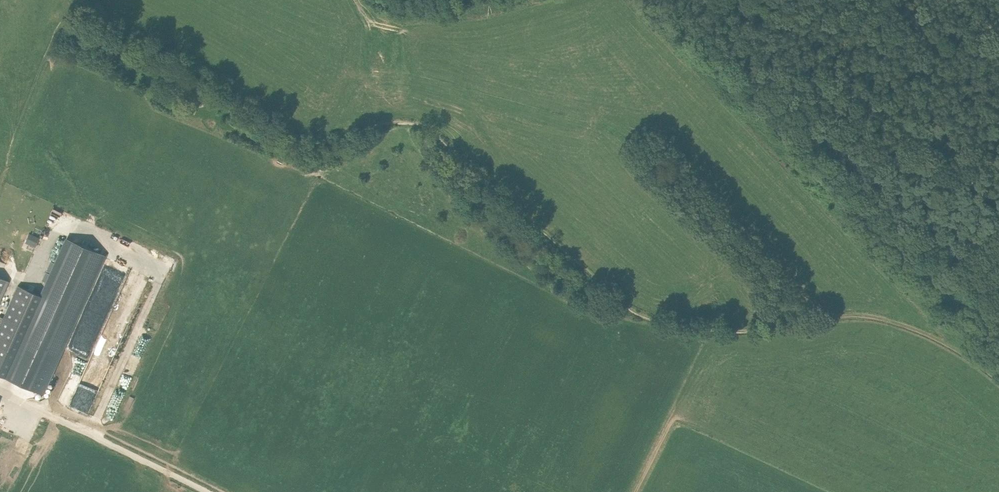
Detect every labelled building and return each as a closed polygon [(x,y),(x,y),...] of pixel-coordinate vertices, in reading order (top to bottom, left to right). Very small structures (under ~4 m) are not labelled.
[(192,93),(194,88),(183,81),(176,78),(173,84),(180,87),(192,93)] [(25,243),(35,248),(39,238),(29,234),(25,243)] [(20,384),(48,397),(110,259),(82,246),(27,370),(20,384)] [(9,281),(0,277),(0,303),(9,281)] [(46,298),(18,285),(0,326),(0,375),(10,380),(46,298)] [(78,350),(91,355),(104,323),(106,320),(96,316),(86,339),(88,340),(85,348),(80,346),(78,350)] [(82,383),(74,406),(91,412),(109,362),(101,359),(96,371),(91,386),(82,383)]
